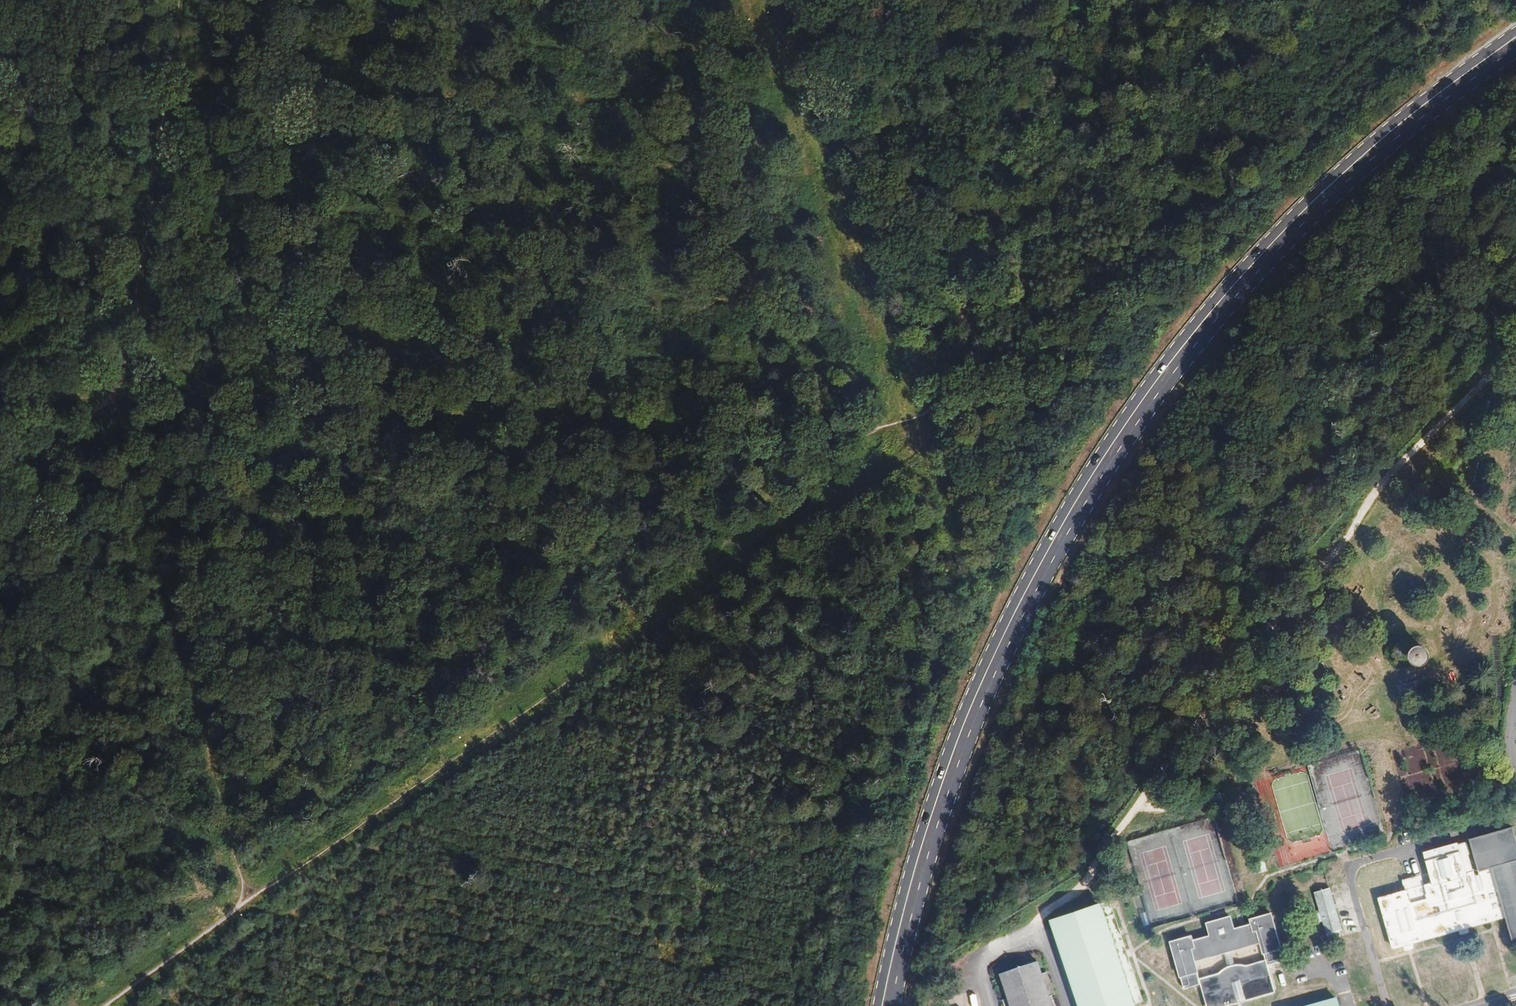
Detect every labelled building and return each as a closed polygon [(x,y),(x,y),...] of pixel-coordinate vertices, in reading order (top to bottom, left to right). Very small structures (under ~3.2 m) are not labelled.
[(1419,647),(1417,661),(1435,664),(1437,650),(1419,647)] [(1424,882),(1379,897),(1397,952),(1501,920),(1507,937),(1515,934),(1515,857),(1506,827),(1462,841),(1470,868),(1460,871),(1451,845),(1415,855),(1424,882)] [(1150,877),(1157,909),(1178,905),(1172,873),(1150,877)] [(1330,888),(1314,893),(1327,936),(1343,932),(1330,888)] [(1050,922),(1078,1005),(1133,1005),(1102,903),(1050,922)] [(1205,923),(1209,936),(1193,941),(1192,936),(1170,942),(1184,990),(1201,984),(1200,980),(1196,963),(1260,944),(1266,961),(1268,966),(1285,961),(1273,914),(1250,920),(1251,925),(1235,930),(1232,917),(1205,923)] [(1200,980),(1201,984),(1206,1005),(1226,1005),(1275,992),(1268,966),(1266,961),(1247,966),(1240,965),(1235,965),(1228,968),(1223,970),(1218,975),(1200,980)] [(999,977),(1009,1005),(1052,1005),(1038,964),(999,977)] [(1308,1005),(1339,1005),(1337,997),(1308,1005)]
